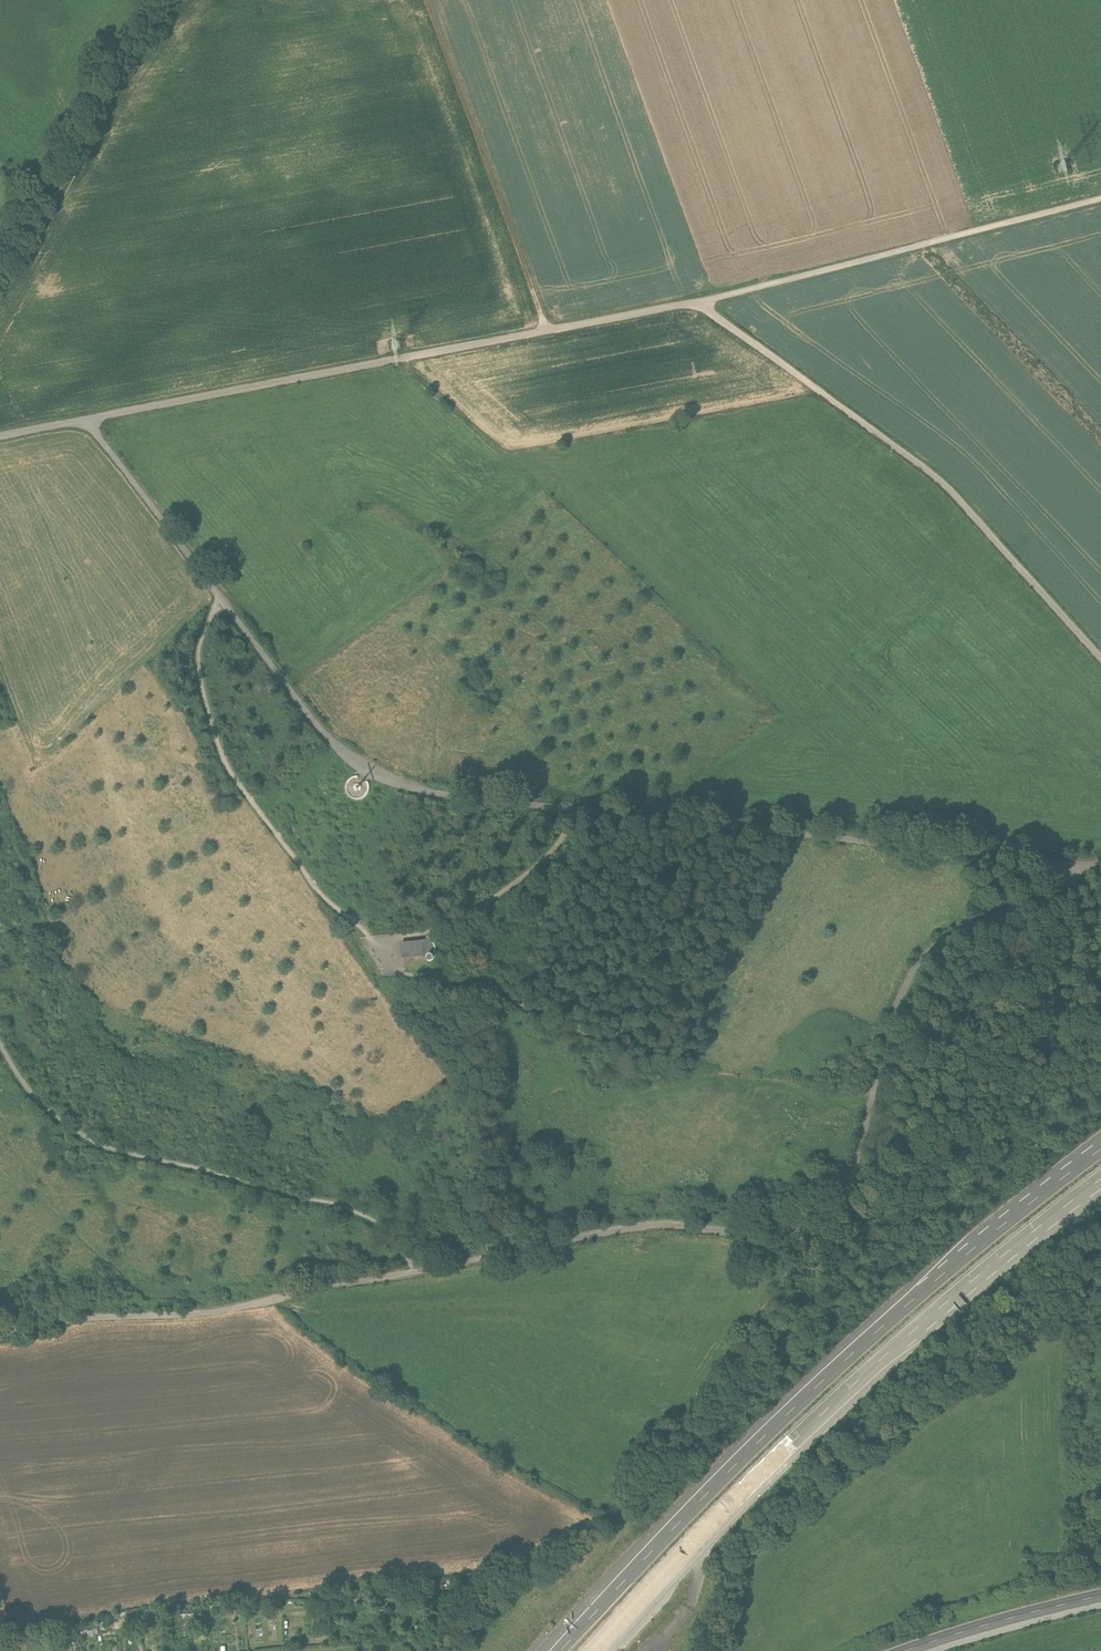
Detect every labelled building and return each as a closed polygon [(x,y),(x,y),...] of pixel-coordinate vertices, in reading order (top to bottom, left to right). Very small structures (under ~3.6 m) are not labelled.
[(426,941),(401,943),(403,959),(427,957),(428,960),(430,962),(434,961),(436,959),(437,953),(435,943),(432,940),(428,938),(426,941)]
